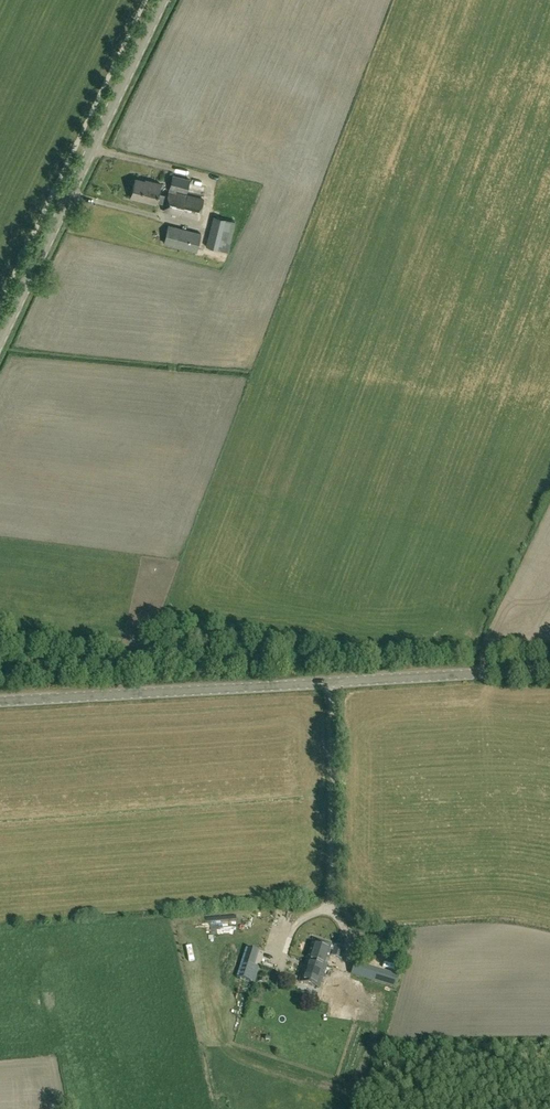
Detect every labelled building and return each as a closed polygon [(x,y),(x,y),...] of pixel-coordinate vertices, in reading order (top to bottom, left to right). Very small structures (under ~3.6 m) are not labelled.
[(155,204),(156,201),(165,204),(163,211),(198,220),(203,200),(176,193),(176,191),(186,193),(189,180),(173,176),(167,196),(158,193),(160,184),(149,181),(149,182),(135,179),(130,197),(155,204)] [(213,246),(228,250),(235,222),(219,218),(213,246)] [(196,251),(201,234),(168,225),(163,243),(196,251)] [(321,981),(329,956),(331,951),(333,952),(331,956),(341,959),(344,949),(335,946),(334,948),(332,947),(333,946),(313,939),(301,975),(299,981),(318,987),(321,981)] [(258,967),(254,966),(259,952),(246,947),(236,977),(253,983),(258,967)] [(322,998),(332,999),(331,1008),(352,1011),(356,986),(325,982),(322,998)]
